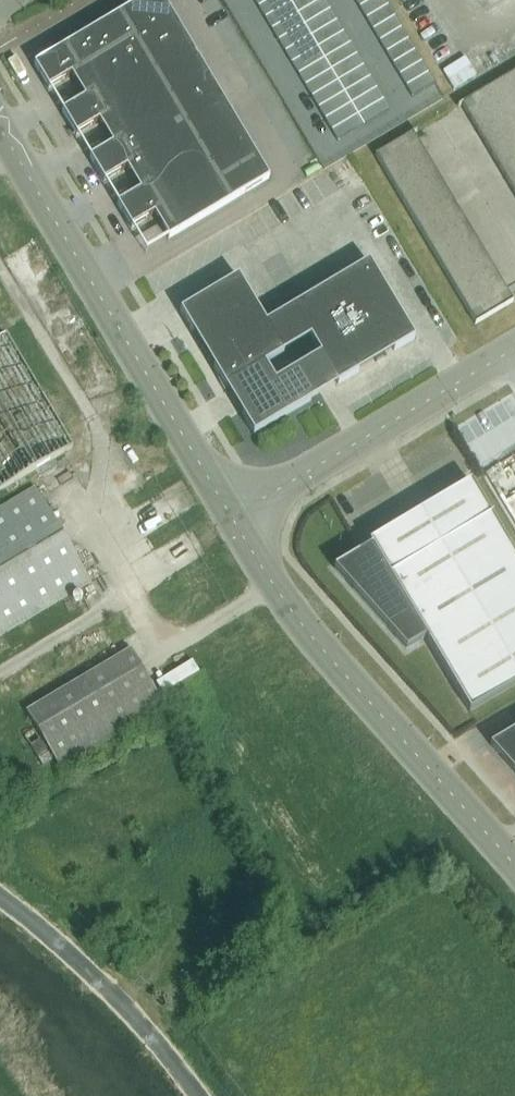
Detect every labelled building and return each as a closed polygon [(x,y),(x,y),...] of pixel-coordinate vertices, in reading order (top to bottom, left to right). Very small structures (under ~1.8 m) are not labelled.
[(120,14),(137,42),(175,20),(163,0),(144,0),(120,14)] [(259,7),(265,19),(291,3),(290,0),(271,0),(259,7)] [(291,3),(298,14),(322,0),(297,0),(291,3)] [(298,14),(305,26),(331,10),(325,0),(322,0),(298,14)] [(360,8),(367,19),(389,6),(386,0),(373,0),(360,8)] [(291,3),(265,19),(272,30),(298,14),(291,3)] [(389,6),(367,19),(374,30),(396,17),(389,6)] [(331,10),(305,26),(311,37),(338,21),(331,10)] [(34,65),(49,89),(71,76),(85,98),(85,99),(149,61),(137,42),(120,14),(34,65)] [(298,14),(272,30),(279,41),(305,26),(298,14)] [(396,17),(374,30),(380,42),(403,28),(396,17)] [(191,48),(175,20),(137,42),(149,61),(154,70),(191,48)] [(338,21),(311,37),(318,48),(344,32),(338,21)] [(305,26),(279,41),(285,52),(311,37),(305,26)] [(403,28),(380,42),(387,53),(409,39),(403,28)] [(344,32),(318,48),(325,59),(351,44),(344,32)] [(311,37),(285,52),(292,64),(318,48),(311,37)] [(409,39),(387,53),(394,64),(416,51),(409,39)] [(351,44),(325,59),(332,70),(358,55),(351,44)] [(170,98),(208,75),(191,48),(154,70),(170,98)] [(318,48),(292,64),(299,75),(325,59),(318,48)] [(416,51),(394,64),(400,75),(423,62),(416,51)] [(358,55),(332,70),(338,82),(364,66),(358,55)] [(325,59),(299,75),(305,86),(332,70),(325,59)] [(154,70),(149,61),(85,99),(85,98),(62,112),(76,136),(99,122),(112,145),(113,145),(176,108),(170,98),(154,70)] [(423,62),(400,75),(407,87),(429,73),(423,62)] [(364,66),(338,82),(345,93),(371,77),(364,66)] [(332,70),(305,86),(312,97),(338,82),(332,70)] [(429,73),(407,87),(414,98),(436,84),(429,73)] [(499,82),(514,109),(514,73),(499,82)] [(224,103),(208,75),(170,98),(176,108),(187,125),(224,103)] [(371,77),(345,93),(352,104),(378,89),(371,77)] [(338,82),(312,97),(319,109),(345,93),(338,82)] [(499,82),(458,107),(458,108),(462,105),(514,194),(514,109),(499,82)] [(378,89),(352,104),(358,115),(384,100),(378,89)] [(345,93),(319,109),(325,120),(352,104),(345,93)] [(384,100),(358,115),(365,127),(391,111),(384,100)] [(198,144),(235,122),(224,103),(187,125),(198,144)] [(352,104),(325,120),(332,131),(358,115),(352,104)] [(204,154),(198,144),(187,125),(176,108),(113,145),(112,145),(90,158),(104,182),(127,168),(140,191),(141,192),(204,154)] [(358,115),(332,131),(339,142),(365,127),(358,115)] [(247,140),(235,122),(198,144),(204,154),(209,163),(247,140)] [(476,325),(514,302),(513,301),(513,302),(512,300),(414,135),(417,132),(376,156),(376,157),(476,324),(475,324),(476,325)] [(220,182),(258,159),(247,140),(209,163),(220,182)] [(209,163),(204,154),(141,192),(140,191),(117,204),(132,228),(154,215),(169,239),(232,201),(220,182),(209,163)] [(270,179),(258,159),(220,182),(232,201),(270,179)] [(292,308),(338,385),(359,372),(357,370),(374,360),(376,362),(386,356),(384,354),(393,349),(394,351),(415,339),(369,262),(292,308)] [(238,277),(180,311),(193,332),(195,331),(205,348),(203,349),(226,388),(284,353),(238,277)] [(51,461),(73,448),(6,335),(0,339),(0,492),(36,470),(36,469),(51,460),(51,461)] [(514,492),(514,430),(512,423),(487,435),(514,492)] [(470,712),(514,685),(514,557),(491,517),(493,516),(493,515),(491,516),(471,482),(430,507),(430,508),(411,520),(410,518),(369,543),(371,547),(334,569),(407,650),(426,638),(470,712)] [(92,584),(35,487),(0,508),(0,639),(92,584)] [(61,770),(166,707),(132,651),(27,714),(61,770)] [(514,773),(514,731),(490,745),(514,773)]
